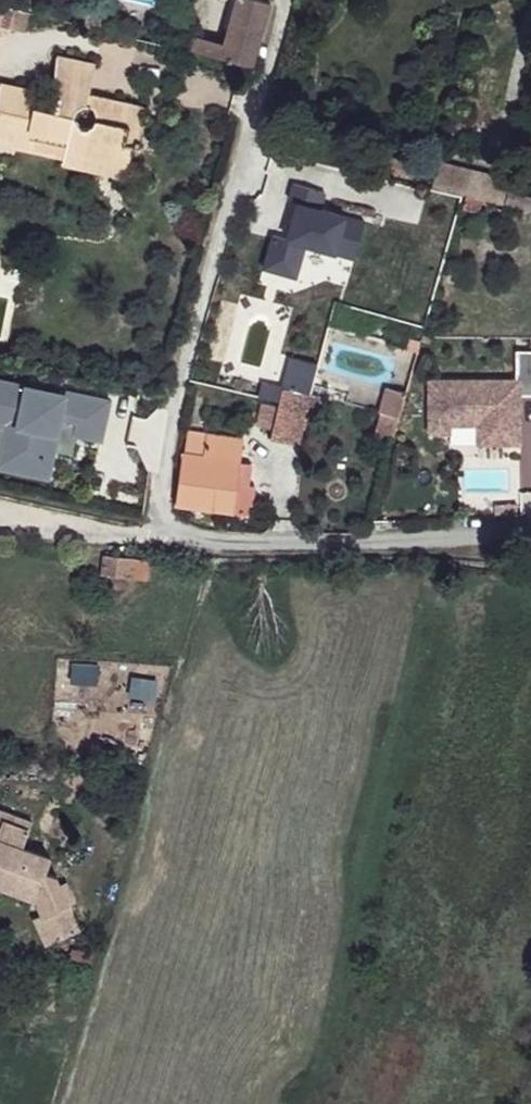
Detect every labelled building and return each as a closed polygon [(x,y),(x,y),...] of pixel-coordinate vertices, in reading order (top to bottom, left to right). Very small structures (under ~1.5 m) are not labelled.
[(224,50),(221,61),(251,67),(270,6),(250,0),(239,0),(224,50)] [(198,44),(194,54),(221,61),(224,50),(198,44)] [(65,159),(66,154),(107,164),(111,147),(133,146),(138,145),(146,112),(88,98),(94,67),(56,59),(51,112),(36,109),(39,95),(0,86),(0,89),(0,140),(12,143),(11,147),(65,159)] [(66,154),(65,159),(62,167),(124,182),(133,146),(111,147),(107,164),(66,154)] [(444,163),(437,187),(463,194),(466,195),(472,196),(478,172),(444,163)] [(478,172),(472,196),(483,199),(500,203),(506,179),(478,172)] [(272,234),(263,267),(295,276),(305,243),(353,257),(364,220),(319,207),(324,191),(292,182),(288,198),(296,201),(286,238),(272,234)] [(508,192),(504,204),(530,210),(530,199),(508,192)] [(472,196),(466,195),(463,208),(480,213),(483,199),(472,196)] [(530,395),(530,351),(516,352),(518,381),(430,387),(434,440),(455,438),(455,430),(482,428),(483,447),(526,444),(523,396),(530,395)] [(278,406),(272,429),(270,439),(298,446),(311,395),(301,393),(307,374),(301,372),(303,360),(290,357),(278,406)] [(322,369),(317,391),(377,405),(382,383),(322,369)] [(3,423),(0,438),(0,469),(44,478),(56,423),(72,426),(70,436),(96,442),(105,400),(62,392),(61,394),(0,382),(0,422),(3,423)] [(393,436),(406,393),(386,388),(380,412),(383,413),(378,432),(393,436)] [(256,425),(272,429),(278,406),(261,403),(256,425)] [(71,431),(72,426),(56,423),(50,452),(66,455),(70,436),(71,431)] [(177,504),(250,512),(253,488),(244,487),(236,486),(238,465),(241,439),(189,433),(187,452),(184,452),(177,504)] [(244,487),(246,466),(238,465),(236,486),(244,487)] [(494,503),(494,514),(506,514),(506,502),(494,503)] [(506,514),(516,513),(515,502),(506,502),(506,514)] [(150,562),(105,557),(103,575),(148,580),(150,562)] [(40,896),(45,909),(34,915),(49,944),(83,929),(71,904),(60,882),(56,873),(46,871),(51,858),(23,847),(33,821),(0,809),(0,880),(40,896)] [(68,878),(60,882),(71,904),(78,900),(68,878)]
